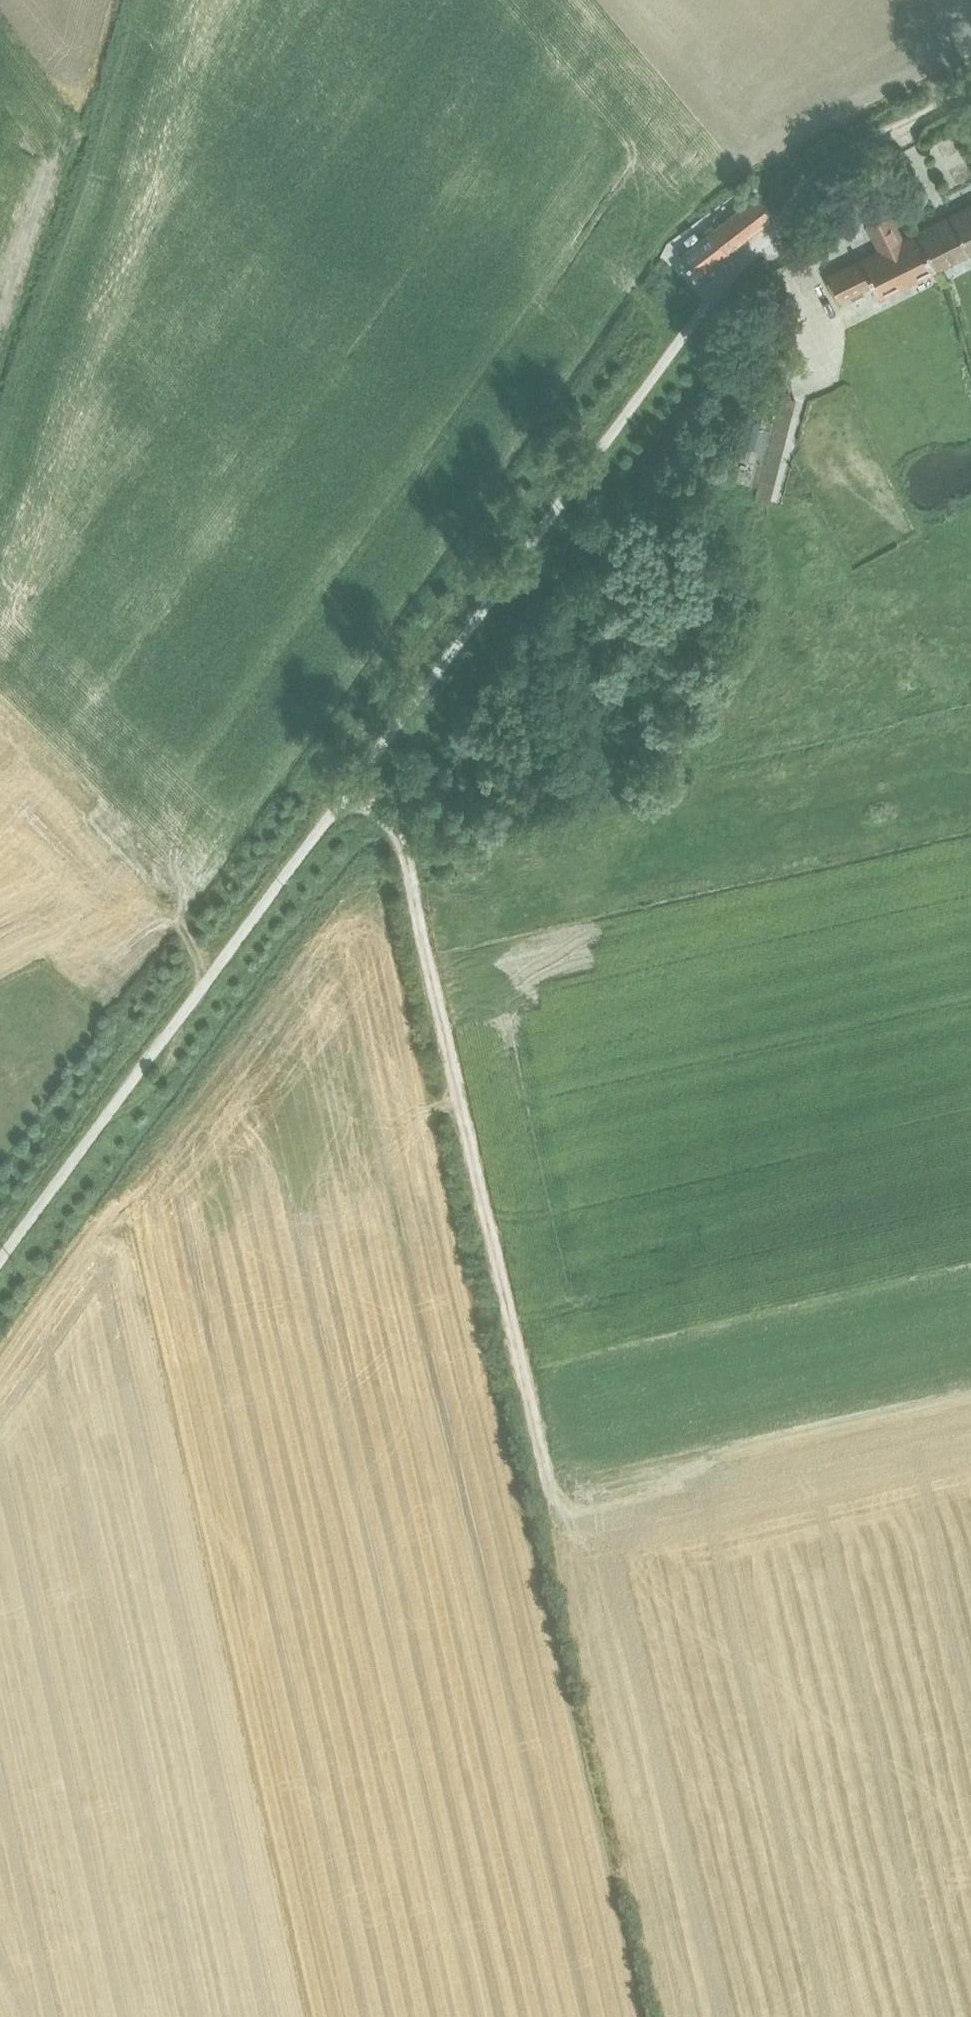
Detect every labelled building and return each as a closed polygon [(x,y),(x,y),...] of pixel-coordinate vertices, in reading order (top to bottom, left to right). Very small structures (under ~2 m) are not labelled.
[(680,249),(696,269),(773,211),(754,193),(719,221),(716,217),(709,223),(711,226),(700,233),(695,227),(684,236),(689,242),(680,249)] [(917,225),(937,267),(970,250),(970,199),(917,225)] [(937,267),(917,225),(902,232),(891,207),(869,218),(883,246),(829,273),(842,297),(874,281),(881,295),(937,267)] [(776,389),(749,382),(724,473),(759,484),(781,392),(782,388),(776,386),(776,389)] [(799,398),(781,392),(759,484),(756,498),(772,501),(799,398)] [(437,861),(418,865),(421,877),(439,873),(437,861)]
